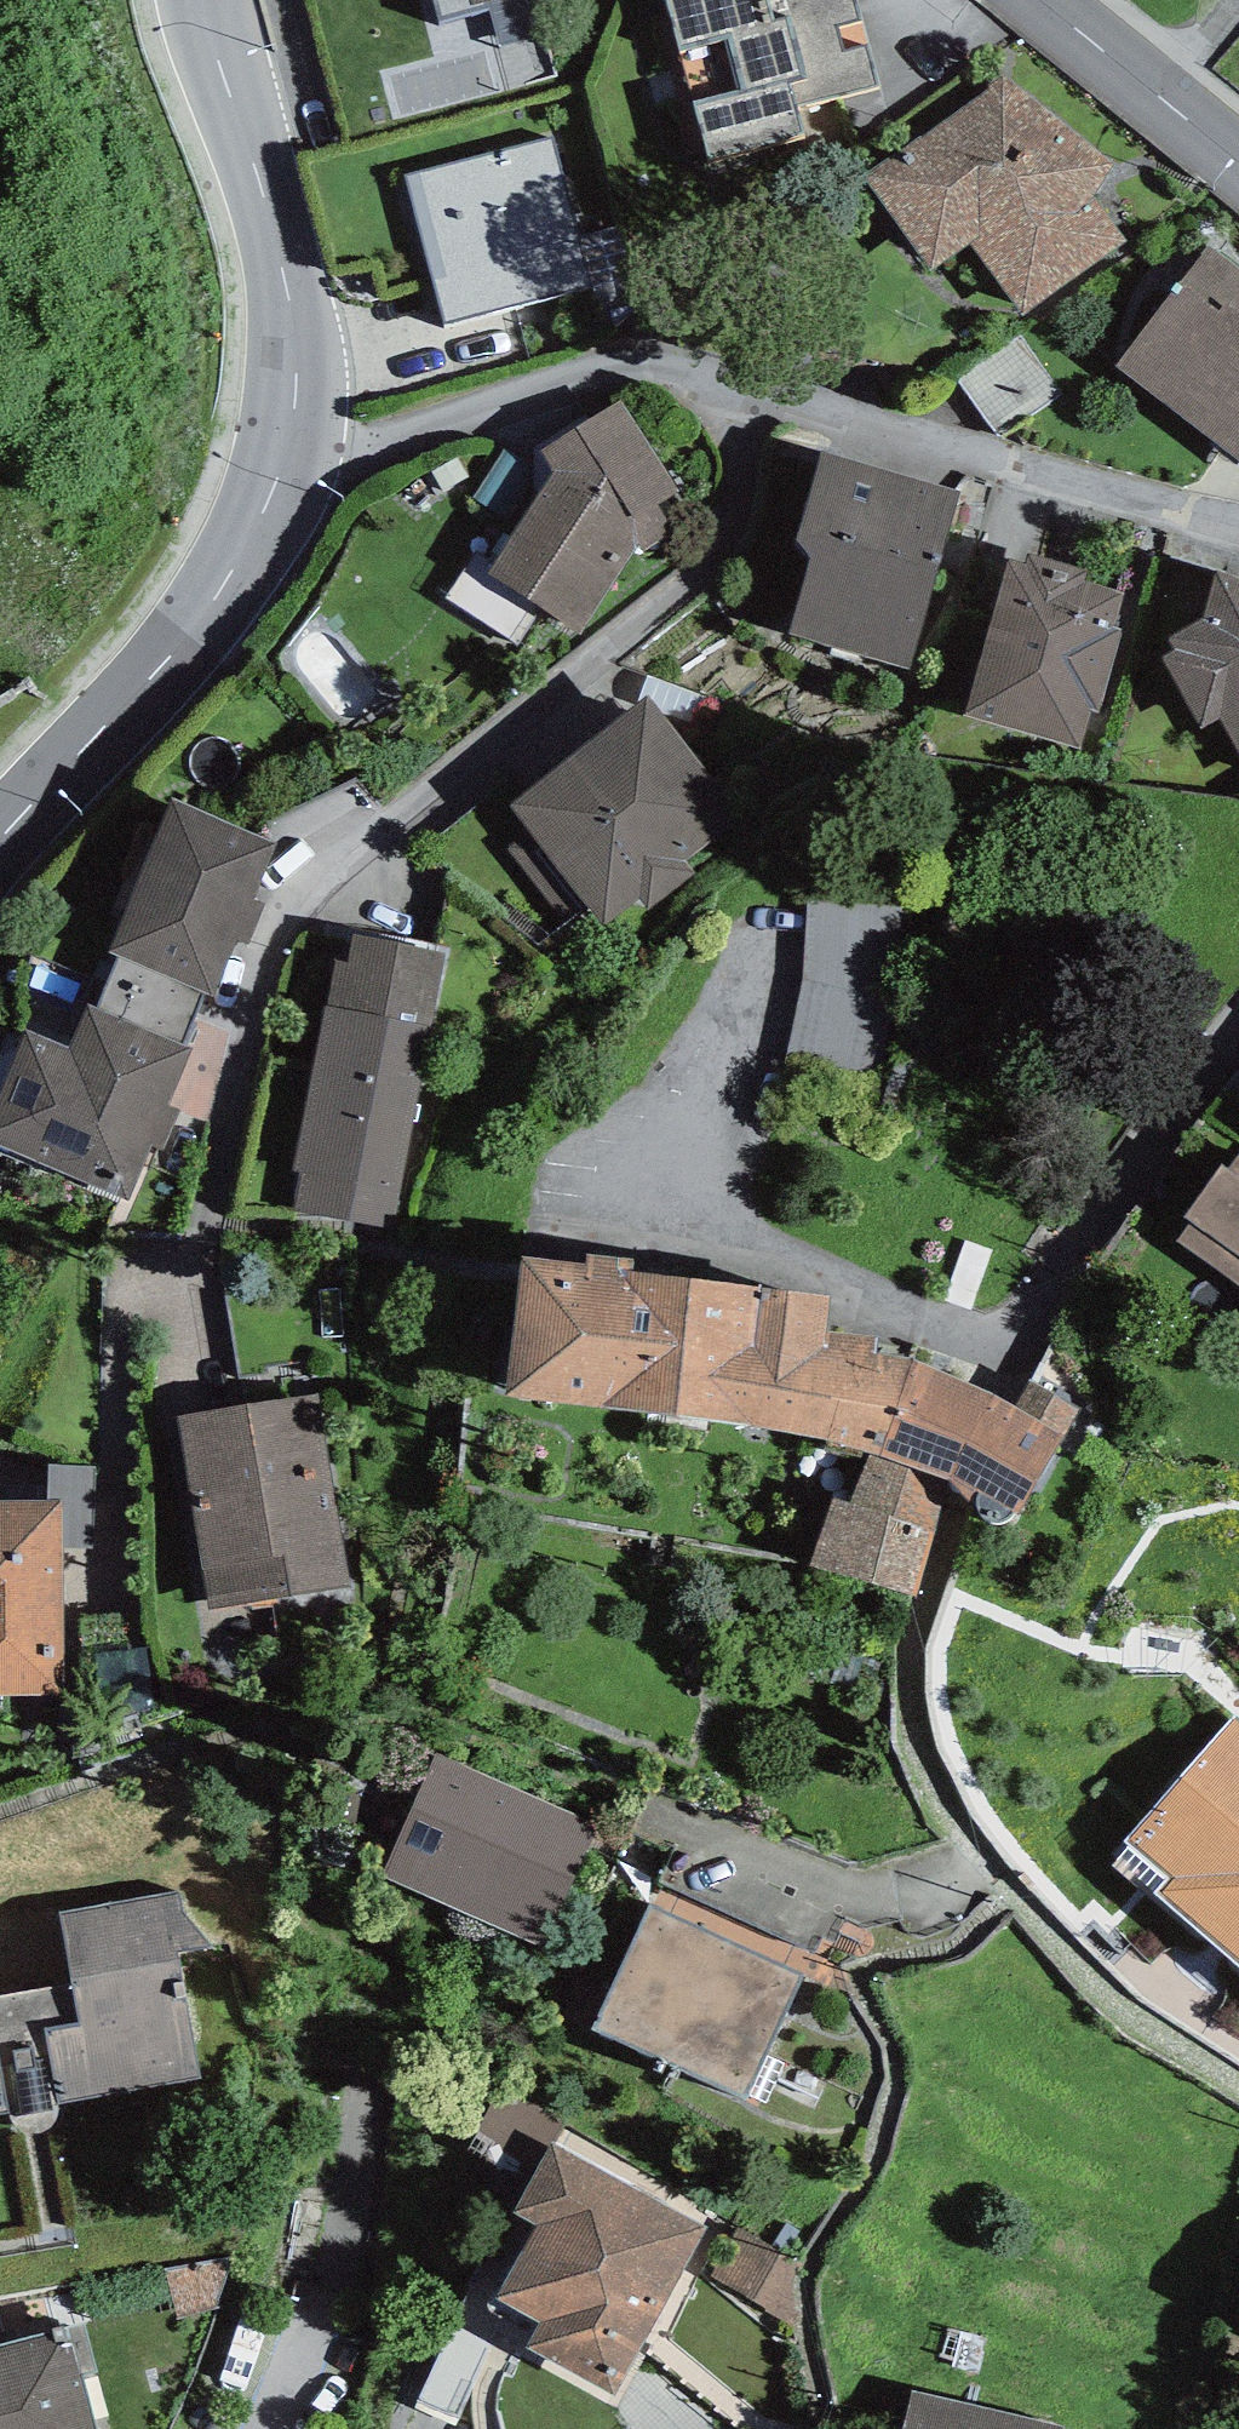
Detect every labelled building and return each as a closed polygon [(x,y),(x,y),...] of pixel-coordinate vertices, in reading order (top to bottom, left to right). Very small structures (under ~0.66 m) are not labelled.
[(672,11),(653,16),(689,151),(704,147),(707,156),(807,129),(800,105),(881,83),(870,44),(844,51),(836,24),(862,17),(857,0),(669,0),(672,11)] [(1115,161),(1002,72),(990,85),(866,174),(932,270),(971,240),(1024,307),(1125,237),(1094,197),(1115,161)] [(446,319),(593,280),(553,133),(406,173),(433,274),(446,319)] [(1209,240),(1114,361),(1238,459),(1238,307),(1227,298),(1238,283),(1238,264),(1209,240)] [(486,569),(580,632),(637,548),(674,530),(659,503),(679,490),(623,400),(539,448),(557,467),(486,569)] [(533,461),(506,445),(471,498),(507,520),(533,481),(533,461)] [(958,485),(821,445),(797,534),(811,550),(788,630),(911,663),(958,485)] [(1087,567),(1027,550),(1024,561),(1007,556),(963,711),(1082,744),(1092,707),(1098,709),(1121,629),(1112,626),(1122,589),(1083,579),(1087,567)] [(1167,632),(1173,646),(1160,651),(1203,725),(1219,714),(1238,753),(1238,570),(1217,563),(1200,614),(1167,632)] [(648,690),(509,796),(605,922),(640,895),(647,904),(694,869),(685,857),(742,813),(648,690)] [(277,843),(173,797),(106,946),(122,953),(206,990),(212,992),(236,938),(250,944),(267,903),(253,896),(277,843)] [(922,923),(828,909),(803,1075),(896,1089),(922,923)] [(446,948),(352,931),(347,959),(336,957),(328,1003),(323,1002),(293,1166),(302,1168),(295,1208),(394,1226),(446,948)] [(185,1044),(206,990),(122,953),(97,1006),(185,1044)] [(88,1002),(69,1047),(25,1029),(0,1087),(0,1144),(128,1199),(153,1142),(164,1146),(180,1108),(168,1102),(192,1047),(185,1044),(97,1006),(88,1002)] [(1175,1234),(1238,1280),(1238,1147),(1175,1234)] [(585,1258),(521,1251),(506,1390),(676,1409),(692,1270),(632,1263),(633,1251),(587,1246),(585,1258)] [(829,1290),(692,1270),(676,1409),(748,1419),(829,1432),(868,1446),(880,1449),(908,1353),(874,1349),(877,1332),(825,1326),(829,1290)] [(1005,1397),(908,1353),(880,1449),(951,1472),(961,1485),(975,1499),(977,1508),(985,1516),(998,1517),(1012,1513),(1019,1508),(1062,1433),(1005,1397)] [(350,1584),(319,1391),(177,1414),(208,1607),(350,1584)] [(833,1494),(812,1558),(913,1591),(951,1472),(880,1449),(868,1446),(851,1499),(833,1494)] [(61,1499),(0,1500),(0,1692),(63,1692),(61,1499)] [(1236,1712),(1128,1834),(1171,1871),(1157,1888),(1238,1959),(1238,1715),(1236,1712)] [(380,1876),(539,1948),(594,1828),(434,1756),(380,1876)] [(195,2071),(164,1898),(71,1915),(84,1987),(0,2003),(0,2107),(195,2071)] [(592,2031),(744,2101),(803,1974),(650,1904),(592,2031)] [(712,2212),(560,2139),(522,2218),(541,2227),(497,2320),(629,2384),(712,2212)] [(722,2272),(790,2303),(813,2254),(745,2223),(722,2272)] [(69,2327),(0,2345),(0,2428),(95,2428),(69,2327)] [(915,2389),(904,2428),(1065,2428),(915,2389)]
